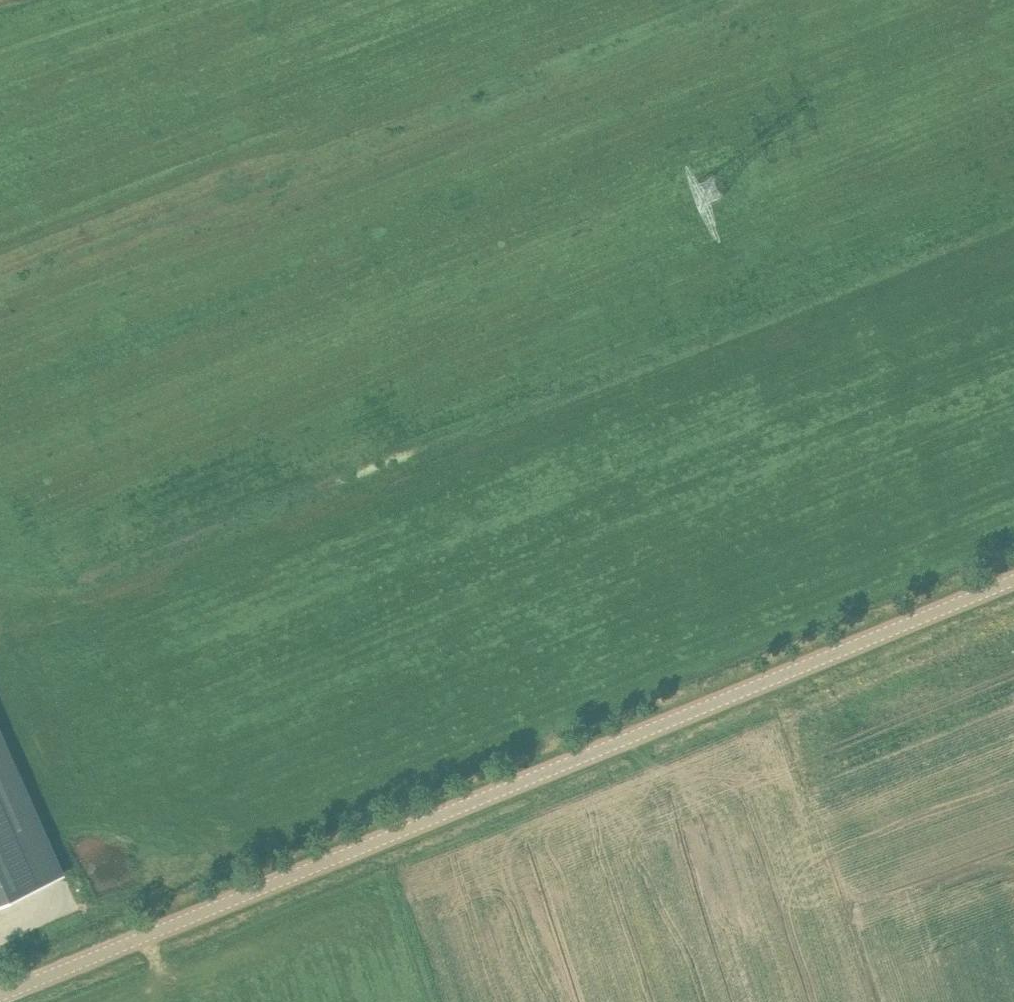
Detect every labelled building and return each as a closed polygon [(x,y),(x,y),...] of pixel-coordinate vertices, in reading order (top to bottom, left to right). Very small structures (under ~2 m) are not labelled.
[(60,875),(0,740),(0,902),(60,875)]
